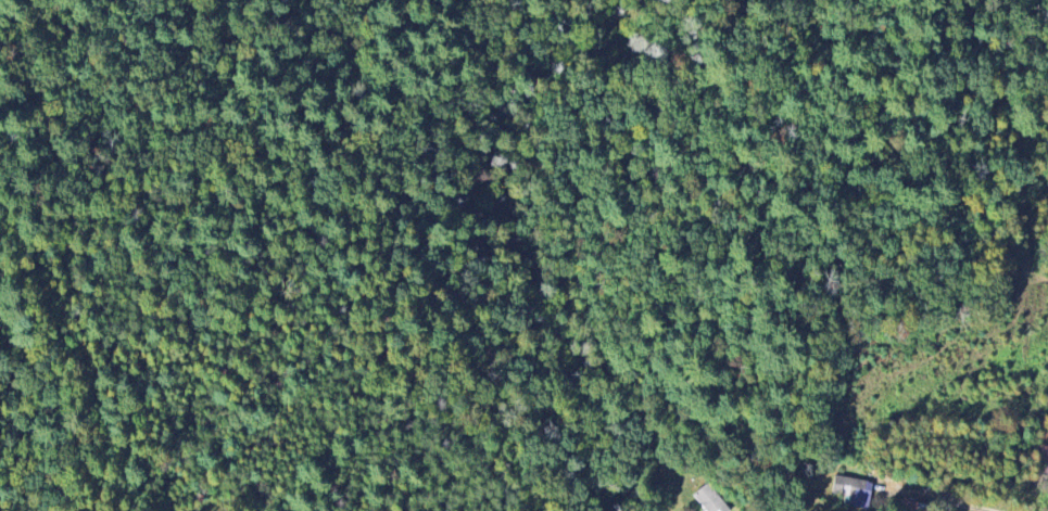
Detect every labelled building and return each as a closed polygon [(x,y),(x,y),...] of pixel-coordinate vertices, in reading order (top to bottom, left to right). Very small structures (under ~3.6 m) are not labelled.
[(829,501),(866,503),(867,481),(830,479),(829,501)] [(729,508),(725,510),(697,510),(703,507),(692,493),(707,481),(729,508)]
